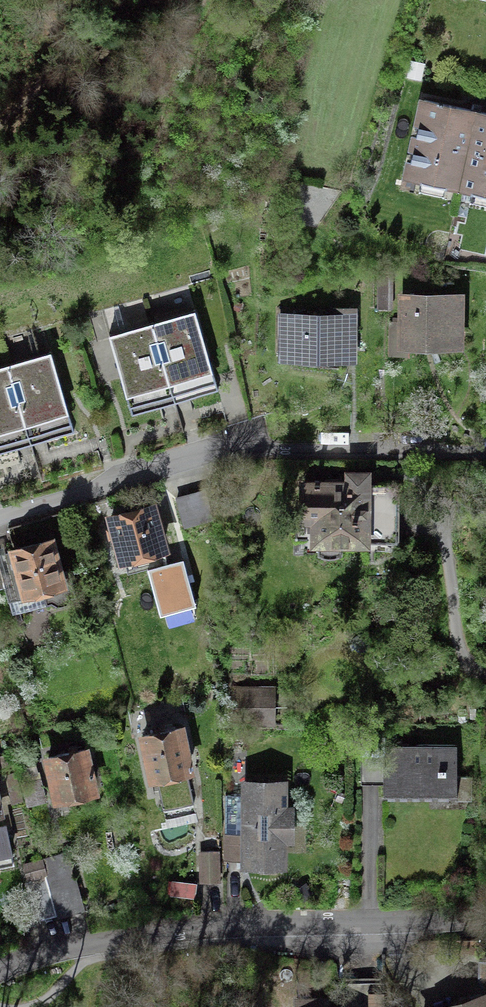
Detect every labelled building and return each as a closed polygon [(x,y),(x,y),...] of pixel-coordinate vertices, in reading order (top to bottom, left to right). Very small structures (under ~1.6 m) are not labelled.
[(408,176),(422,179),(446,185),(472,190),(485,193),(485,113),(424,100),(408,176)] [(446,185),(422,179),(419,189),(444,195),(446,185)] [(472,190),(470,200),(485,204),(485,193),(472,190)] [(379,276),(379,307),(389,307),(390,276),(379,276)] [(405,323),(404,342),(448,342),(448,321),(459,321),(459,296),(405,296),(405,323)] [(349,356),(349,327),(354,327),(354,308),(333,308),(333,316),(281,316),(281,355),(349,356)] [(195,309),(152,322),(175,402),(218,390),(195,309)] [(448,321),(448,342),(459,342),(459,321),(448,321)] [(174,402),(175,402),(152,322),(109,334),(132,414),(174,402)] [(404,342),(405,323),(391,323),(391,354),(406,354),(407,342),(404,342)] [(8,363),(31,444),(74,431),(51,351),(8,363)] [(31,444),(8,363),(0,366),(0,453),(31,444)] [(342,554),(342,551),(397,551),(398,484),(376,483),(376,473),(350,473),(350,479),(326,479),(326,482),(319,482),(319,480),(315,480),(315,482),(304,482),(304,517),(296,517),(296,541),(305,541),(305,554),(334,557),(342,554)] [(213,518),(206,491),(177,499),(184,526),(213,518)] [(108,528),(110,537),(116,535),(122,556),(164,545),(153,505),(111,517),(114,526),(108,528)] [(14,551),(4,554),(9,571),(2,573),(5,585),(8,595),(42,586),(47,602),(52,601),(58,604),(67,602),(70,595),(76,594),(69,570),(60,573),(51,540),(14,549),(14,551)] [(152,557),(160,603),(194,596),(185,551),(152,557)] [(5,585),(2,573),(9,571),(4,554),(0,555),(0,586),(5,585)] [(253,724),(274,724),(274,695),(231,695),(231,716),(253,716),(253,724)] [(156,775),(164,810),(194,803),(187,768),(190,767),(181,727),(143,735),(152,775),(156,775)] [(385,734),(362,734),(361,764),(384,764),(384,794),(456,794),(456,799),(471,800),(471,771),(456,771),(457,745),(385,744),(385,734)] [(78,746),(69,748),(70,752),(48,757),(57,796),(94,788),(85,749),(79,750),(78,746)] [(24,793),(43,788),(40,778),(21,784),(24,793)] [(281,810),(281,783),(247,783),(247,795),(225,795),(224,859),(262,862),(262,871),(277,871),(278,862),(281,862),(281,835),(289,835),(289,810),(281,810)] [(43,788),(24,793),(27,803),(46,798),(43,788)] [(13,864),(5,824),(1,825),(0,822),(0,867),(13,864)] [(208,846),(218,846),(218,836),(208,836),(208,846)] [(202,881),(218,880),(217,850),(201,851),(202,881)] [(42,858),(56,911),(83,904),(68,851),(42,858)] [(29,878),(45,874),(42,858),(25,863),(29,878)] [(45,874),(29,878),(39,914),(55,910),(45,874)] [(197,883),(172,880),(170,894),(195,896),(197,883)] [(339,1006),(384,1006),(383,982),(339,984),(339,1006)] [(485,997),(452,1006),(485,1006),(485,996),(485,997)]
